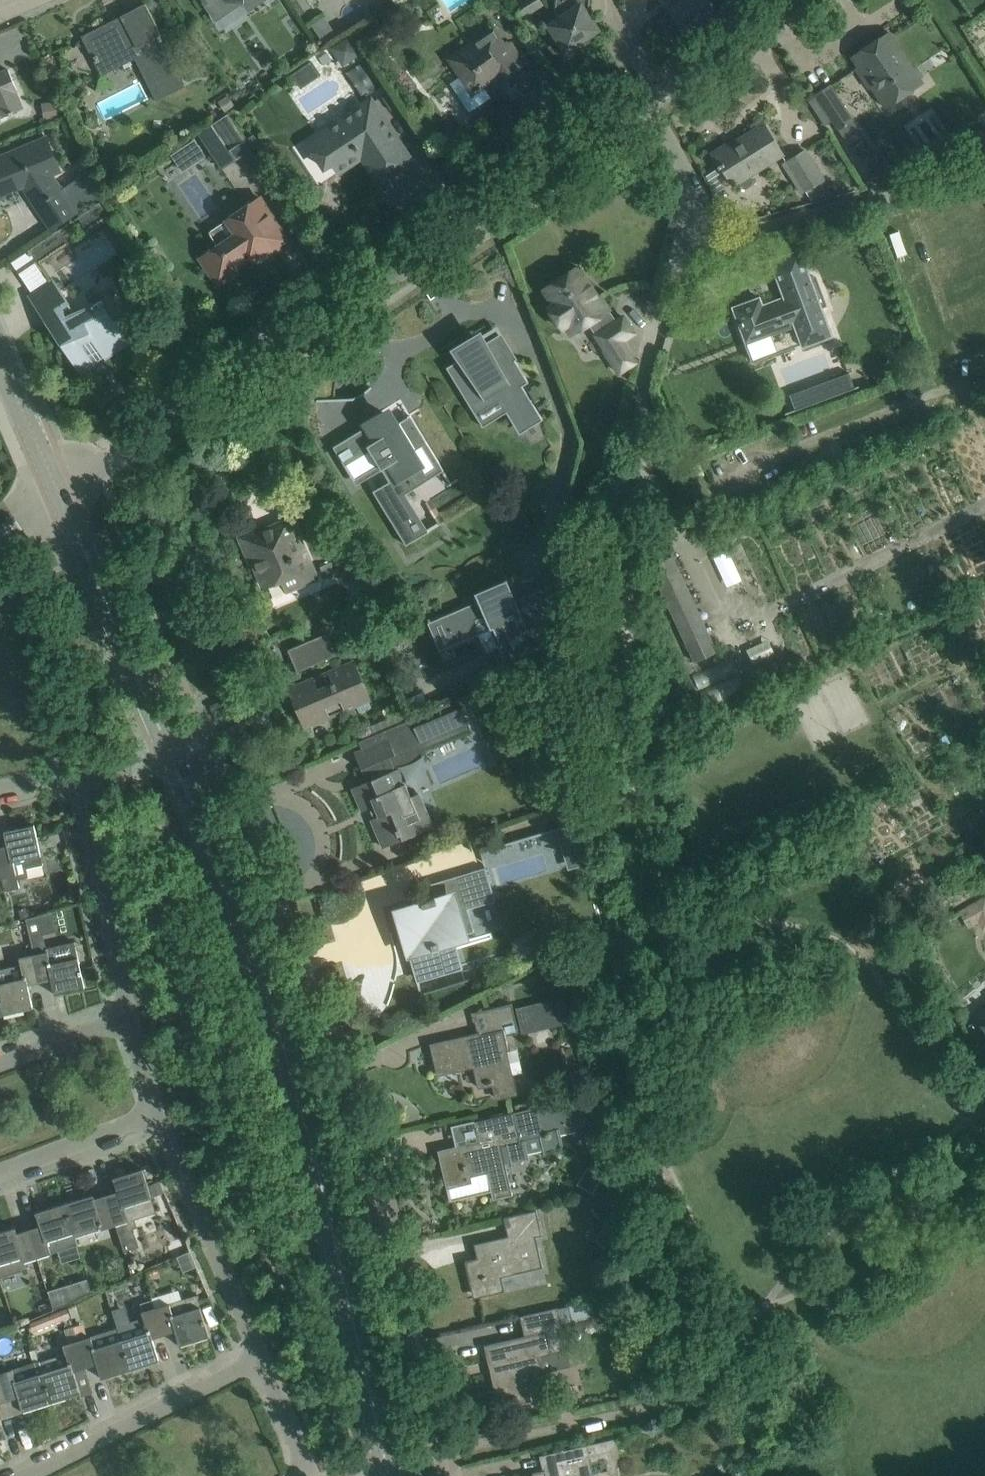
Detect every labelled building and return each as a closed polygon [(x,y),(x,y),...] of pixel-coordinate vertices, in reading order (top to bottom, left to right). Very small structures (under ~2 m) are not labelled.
[(216,17),(242,0),(204,0),(216,17)] [(521,18),(543,4),(541,0),(520,0),(512,5),(521,18)] [(590,0),(557,0),(557,1),(556,4),(556,6),(557,8),(557,9),(557,11),(559,14),(560,17),(548,25),(554,33),(552,35),(564,53),(598,30),(589,16),(590,0)] [(679,0),(668,7),(672,13),(668,16),(664,24),(671,34),(680,34),(684,31),(688,36),(717,17),(705,0),(679,0)] [(143,74),(156,100),(186,85),(154,21),(145,3),(121,15),(122,18),(85,36),(94,54),(103,71),(139,53),(148,72),(143,74)] [(924,76),(917,66),(914,68),(890,31),(853,55),(864,72),(861,74),(870,88),(873,86),(887,107),(924,83),(921,78),(924,76)] [(496,74),(507,90),(529,75),(508,43),(501,47),(491,32),(453,58),(464,74),(450,83),(470,112),(491,97),(482,84),(496,74)] [(348,37),(331,48),(343,66),(360,54),(348,37)] [(523,43),(528,51),(534,46),(529,39),(523,43)] [(24,107),(16,87),(8,69),(0,72),(0,117),(24,107)] [(830,84),(817,93),(840,128),(853,119),(830,84)] [(408,156),(397,139),(371,100),(307,143),(319,160),(327,155),(338,171),(362,155),(376,177),(408,156)] [(45,104),(47,116),(59,114),(57,102),(45,104)] [(221,169),(251,149),(244,139),(226,113),(198,133),(221,169)] [(717,166),(719,169),(723,167),(734,184),(736,182),(739,186),(745,188),(751,184),(752,179),(749,174),(782,154),(764,125),(729,146),(728,144),(712,154),(718,165),(717,166)] [(48,198),(36,205),(50,228),(77,212),(51,174),(60,170),(47,140),(0,160),(0,195),(37,180),(48,198)] [(195,140),(170,157),(182,173),(206,157),(195,140)] [(806,149),(782,162),(801,192),(805,190),(808,197),(828,192),(823,179),(824,178),(806,149)] [(79,211),(99,197),(90,184),(70,198),(79,211)] [(260,196),(210,229),(218,243),(200,255),(210,273),(215,280),(222,282),(231,276),(233,269),(232,268),(251,256),(255,262),(289,240),(278,224),(260,196)] [(102,201),(81,214),(91,230),(112,216),(102,201)] [(60,228),(30,248),(40,264),(54,255),(53,254),(70,243),(60,228)] [(763,305),(760,297),(733,307),(746,342),(773,332),(771,326),(792,318),(803,347),(832,336),(800,250),(770,260),(784,297),(763,305)] [(543,289),(550,299),(553,303),(547,307),(561,327),(565,324),(570,333),(595,317),(602,327),(594,333),(604,347),(601,348),(617,373),(620,371),(635,361),(621,340),(634,332),(623,316),(617,321),(599,295),(598,296),(577,266),(543,289)] [(105,355),(130,338),(131,340),(132,339),(123,317),(113,320),(102,304),(103,303),(102,300),(91,306),(92,307),(76,315),(52,279),(29,295),(82,374),(95,365),(94,362),(104,355),(106,358),(107,357),(105,355)] [(515,360),(499,370),(483,343),(479,337),(457,350),(462,358),(447,367),(449,371),(451,369),(474,406),(498,392),(508,409),(507,410),(508,411),(509,410),(521,430),(540,418),(542,420),(543,420),(522,386),(528,382),(515,360)] [(849,373),(826,382),(833,400),(856,391),(849,373)] [(370,446),(391,480),(373,491),(374,492),(378,490),(382,497),(379,499),(397,527),(407,543),(406,544),(406,545),(426,533),(401,491),(418,481),(416,478),(417,478),(423,474),(418,465),(419,465),(410,450),(422,443),(419,438),(422,437),(414,425),(412,426),(407,418),(387,430),(380,419),(361,430),(359,431),(345,440),(333,447),(334,448),(344,441),(353,455),(344,460),(339,453),(338,454),(343,462),(370,446)] [(250,552),(264,586),(282,579),(287,591),(317,579),(291,518),(261,531),(259,530),(241,538),(247,553),(250,552)] [(318,567),(322,576),(339,569),(336,562),(338,561),(328,537),(312,544),(321,565),(318,567)] [(693,661),(715,652),(677,568),(655,577),(693,661)] [(549,641),(564,634),(554,609),(564,605),(564,593),(562,592),(562,604),(540,614),(532,595),(518,601),(511,604),(505,590),(502,591),(501,587),(480,596),(481,600),(479,601),(480,603),(444,618),(446,622),(445,623),(454,644),(491,629),(493,627),(501,646),(499,647),(503,656),(505,654),(507,658),(514,655),(515,658),(517,657),(516,655),(549,641)] [(298,671),(334,655),(324,632),(288,648),(298,671)] [(301,716),(310,712),(325,705),(329,717),(370,700),(353,661),(289,688),(301,716)] [(734,662),(699,670),(706,700),(741,692),(734,662)] [(78,705),(85,702),(81,692),(73,695),(78,705)] [(376,817),(372,819),(384,847),(433,826),(419,793),(411,797),(406,784),(409,783),(403,768),(426,758),(423,749),(469,730),(457,700),(364,739),(367,748),(355,753),(367,781),(353,787),(362,811),(371,807),(376,817)] [(692,755),(680,761),(687,774),(698,768),(692,755)] [(579,842),(573,823),(556,828),(562,847),(579,842)] [(7,843),(7,845),(0,847),(0,866),(6,890),(19,887),(17,879),(29,876),(25,858),(41,855),(34,825),(4,831),(7,843)] [(472,872),(478,895),(492,891),(486,868),(472,872)] [(984,917),(984,904),(981,897),(960,909),(969,926),(984,917)] [(474,931),(465,899),(465,898),(439,905),(437,898),(398,910),(401,918),(399,919),(415,974),(416,977),(446,969),(438,942),(474,931)] [(26,908),(18,910),(21,918),(29,916),(26,908)] [(28,918),(34,939),(58,932),(52,911),(28,918)] [(45,939),(32,941),(34,954),(33,954),(40,982),(51,979),(55,994),(85,987),(78,957),(75,942),(47,948),(45,939)] [(21,964),(6,967),(9,980),(0,983),(0,999),(3,1014),(33,1007),(28,984),(40,982),(33,954),(31,954),(28,941),(18,943),(21,957),(19,957),(21,964)] [(522,1033),(572,1023),(565,995),(530,1003),(517,1006),(522,1033)] [(479,1038),(478,1035),(448,1042),(447,1040),(431,1044),(438,1075),(446,1073),(460,1070),(458,1064),(472,1061),(473,1067),(478,1086),(492,1083),(495,1097),(515,1092),(503,1035),(518,1031),(512,1004),(505,1005),(486,1010),(491,1035),(479,1038)] [(976,1015),(981,1023),(984,1028),(984,1008),(976,1015)] [(493,1199),(512,1194),(505,1162),(527,1157),(526,1154),(522,1139),(544,1134),(543,1129),(549,1128),(552,1123),(574,1118),(580,1123),(586,1121),(583,1108),(593,1106),(590,1093),(580,1095),(580,1096),(493,1117),(474,1121),(479,1141),(458,1147),(439,1151),(447,1183),(451,1201),(491,1192),(493,1199)] [(601,1176),(585,1167),(575,1183),(591,1192),(601,1176)] [(113,1177),(117,1190),(118,1191),(104,1195),(114,1224),(137,1218),(156,1212),(143,1168),(113,1177)] [(160,1180),(149,1185),(154,1196),(165,1192),(160,1180)] [(93,1194),(62,1204),(67,1216),(73,1231),(75,1236),(101,1228),(114,1224),(104,1195),(95,1198),(93,1194)] [(40,1225),(27,1229),(37,1256),(50,1252),(77,1244),(75,1236),(73,1231),(67,1216),(62,1204),(36,1212),(40,1225)] [(548,1234),(567,1229),(562,1207),(490,1225),(496,1250),(465,1258),(474,1296),(480,1295),(482,1302),(493,1300),(494,1308),(523,1301),(515,1267),(528,1264),(524,1244),(549,1238),(548,1234)] [(27,1229),(17,1232),(15,1226),(0,1231),(0,1276),(25,1268),(23,1260),(36,1256),(37,1256),(27,1229)] [(47,1291),(52,1308),(71,1299),(66,1285),(47,1291)] [(207,1328),(196,1294),(177,1300),(154,1307),(164,1334),(175,1330),(180,1345),(209,1336),(207,1328)] [(32,1329),(69,1315),(66,1307),(29,1321),(32,1329)] [(164,1334),(154,1307),(141,1311),(143,1318),(131,1322),(132,1324),(135,1336),(120,1340),(126,1355),(129,1361),(131,1368),(159,1360),(157,1352),(152,1338),(164,1334)] [(539,1357),(552,1354),(552,1353),(567,1349),(558,1307),(522,1315),(526,1336),(485,1345),(488,1362),(493,1361),(495,1369),(491,1370),(493,1377),(494,1377),(499,1400),(540,1391),(540,1393),(543,1392),(542,1390),(551,1388),(547,1371),(542,1372),(539,1357)] [(69,1344),(76,1341),(72,1326),(64,1329),(69,1344)] [(88,1338),(76,1341),(85,1367),(97,1363),(101,1378),(131,1368),(129,1361),(126,1355),(120,1340),(117,1329),(88,1338)] [(85,1367),(76,1341),(69,1344),(62,1346),(65,1354),(39,1362),(43,1377),(49,1394),(52,1401),(81,1392),(78,1384),(74,1370),(85,1367)] [(7,1400),(18,1396),(23,1411),(52,1401),(49,1394),(43,1377),(39,1362),(11,1370),(0,1373),(0,1375),(7,1400)] [(552,1452),(556,1467),(533,1472),(533,1475),(528,1475),(617,1475),(615,1437),(591,1443),(552,1452)]
